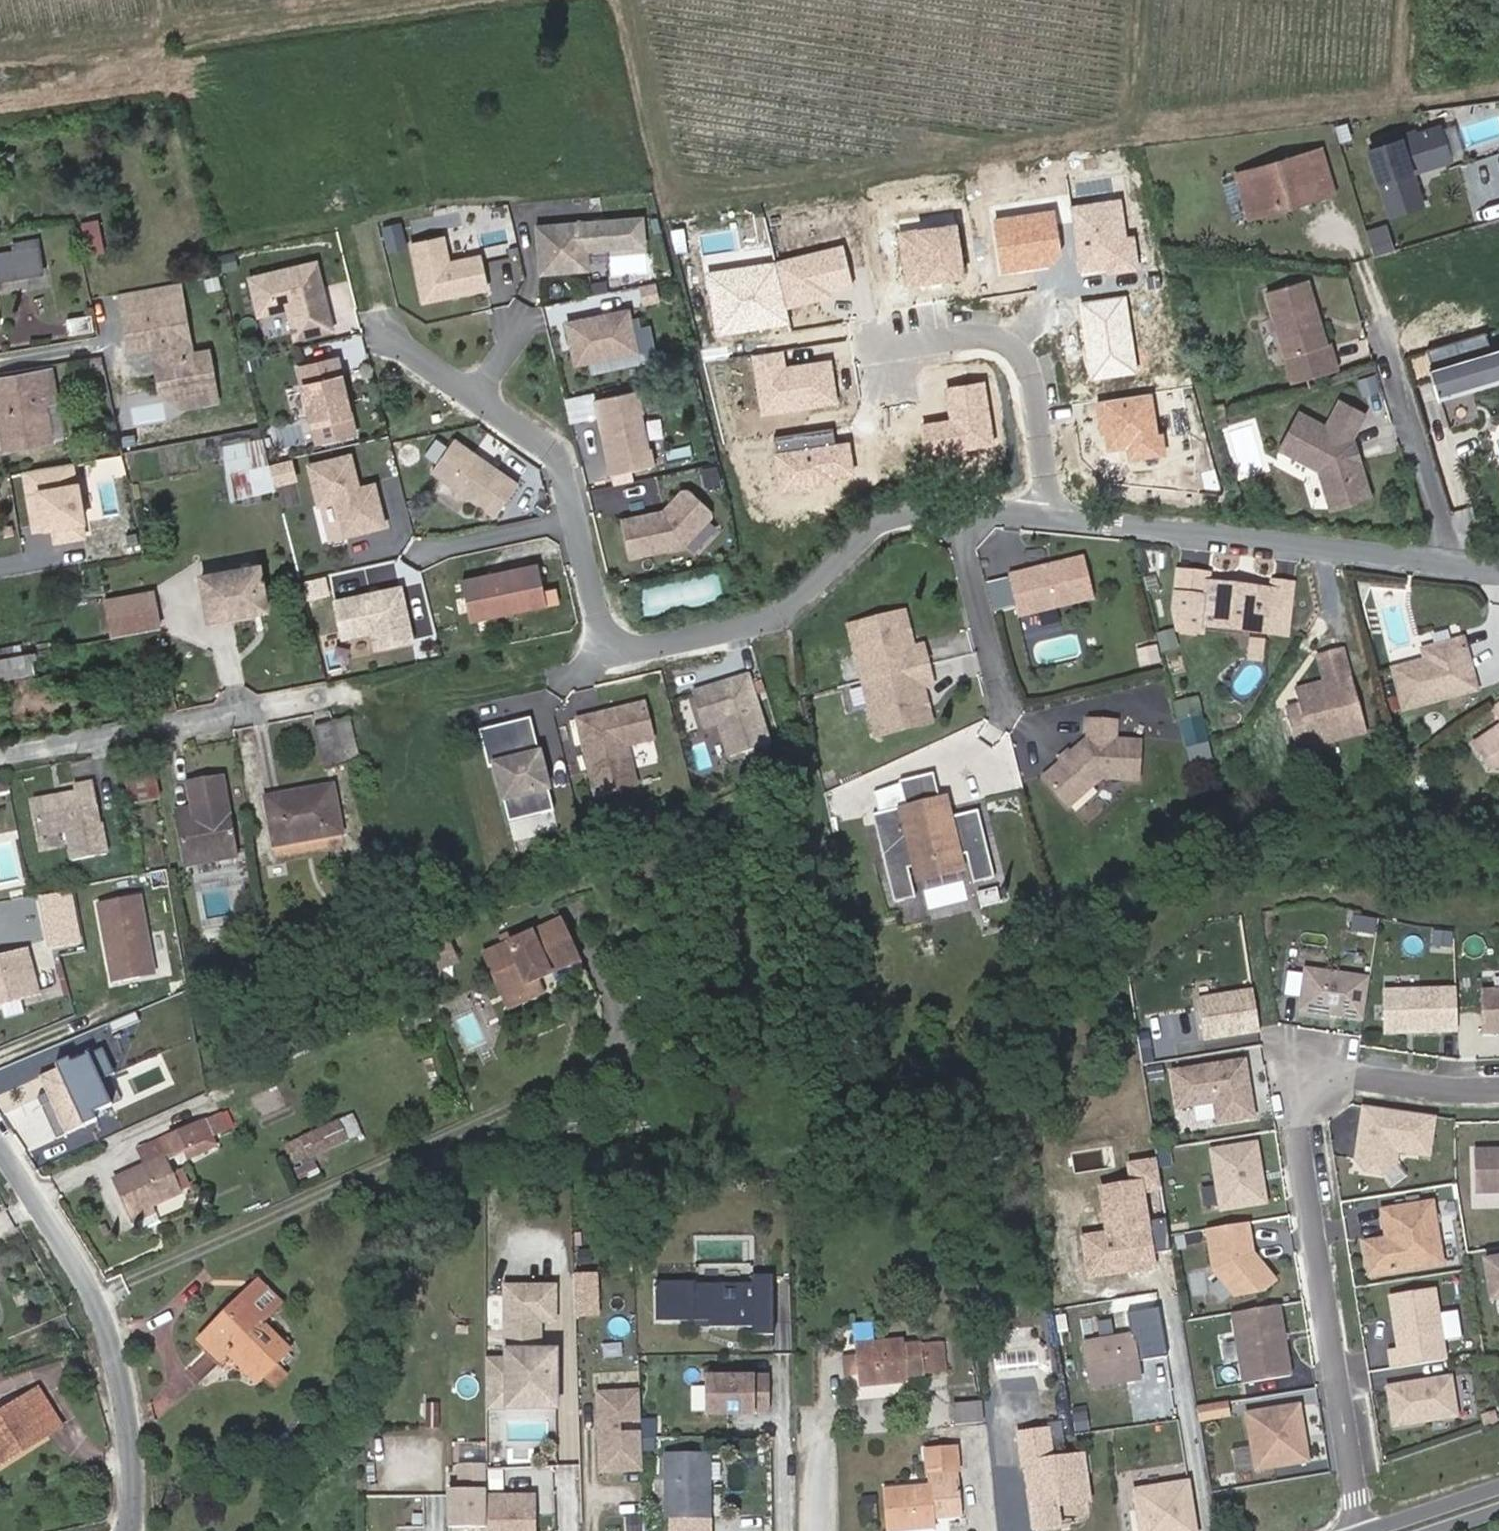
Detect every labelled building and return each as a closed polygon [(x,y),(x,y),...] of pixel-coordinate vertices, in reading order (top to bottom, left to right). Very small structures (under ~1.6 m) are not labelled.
[(1453,156),(1462,155),(1457,122),(1447,124),(1453,156)] [(1414,155),(1368,170),(1388,231),(1419,220),(1410,192),(1449,179),(1438,146),(1414,155)] [(1413,151),(1367,167),(1368,170),(1414,155),(1413,151)] [(1314,153),(1244,174),(1256,217),(1277,210),(1274,200),(1290,196),(1293,205),(1326,195),(1314,153)] [(1243,220),(1256,217),(1244,174),(1231,177),(1243,220)] [(1277,210),(1293,205),(1290,196),(1274,200),(1277,210)] [(99,217),(83,220),(87,245),(104,242),(99,217)] [(1419,220),(1388,231),(1390,235),(1421,224),(1419,220)] [(540,246),(545,292),(592,287),(590,268),(648,261),(645,234),(540,246)] [(1384,246),(1365,252),(1366,257),(1386,251),(1384,246)] [(1386,251),(1366,257),(1373,276),(1392,270),(1386,251)] [(446,254),(414,261),(426,318),(490,305),(483,272),(452,279),(446,254)] [(37,280),(34,264),(26,266),(24,258),(3,262),(5,270),(0,271),(0,299),(23,295),(21,284),(37,280)] [(295,358),(333,349),(317,281),(250,297),(259,335),(288,328),(295,358)] [(607,297),(598,299),(601,309),(610,307),(607,297)] [(1263,310),(1274,352),(1281,374),(1322,363),(1303,298),(1263,310)] [(187,378),(173,299),(113,309),(124,367),(147,363),(155,361),(157,375),(151,384),(156,415),(166,422),(196,416),(195,408),(210,406),(204,375),(187,378)] [(590,301),(592,311),(601,309),(598,299),(590,301)] [(661,316),(658,301),(643,304),(647,319),(661,316)] [(631,327),(569,340),(578,382),(640,368),(631,327)] [(81,331),(59,335),(64,354),(85,350),(81,331)] [(155,361),(147,363),(151,384),(157,375),(155,361)] [(1440,426),(1498,408),(1498,375),(1431,396),(1440,426)] [(356,452),(338,377),(299,386),(317,461),(356,452)] [(38,424),(50,422),(44,390),(0,397),(0,469),(45,462),(38,424)] [(1379,408),(1375,394),(1359,399),(1363,414),(1379,408)] [(640,409),(598,418),(614,493),(657,484),(640,409)] [(50,422),(38,424),(45,462),(58,460),(50,422)] [(1352,461),(1365,435),(1341,422),(1327,449),(1300,435),(1281,472),(1321,491),(1333,528),(1372,516),(1361,481),(1355,478),(1351,467),(1355,462),(1352,461)] [(519,504),(453,461),(432,494),(497,537),(519,504)] [(1361,481),(1355,462),(1351,467),(1355,478),(1361,481)] [(232,527),(275,517),(261,463),(218,474),(232,527)] [(351,475),(309,486),(320,526),(338,521),(348,555),(386,545),(375,504),(360,508),(351,475)] [(626,540),(634,577),(688,566),(714,537),(714,528),(695,511),(686,511),(668,531),(626,540)] [(723,575),(643,582),(645,610),(726,602),(723,575)] [(994,608),(1014,603),(1007,575),(987,580),(994,608)] [(195,590),(197,600),(255,589),(253,579),(195,590)] [(1021,604),(1030,646),(1106,628),(1096,587),(1021,604)] [(262,626),(255,589),(197,600),(204,637),(234,631),(262,626)] [(465,608),(472,641),(546,626),(538,592),(465,608)] [(1186,598),(1182,620),(1212,624),(1214,609),(1215,602),(1186,598)] [(149,609),(148,605),(100,614),(108,650),(139,644),(156,641),(149,609)] [(402,607),(336,622),(344,658),(374,652),(377,669),(414,661),(402,607)] [(1212,624),(1182,620),(1180,635),(1183,655),(1207,658),(1209,650),(1271,659),(1276,618),(1214,609),(1212,624)] [(1294,613),(1277,611),(1276,618),(1271,659),(1286,660),(1289,658),(1294,613)] [(578,641),(574,626),(562,629),(566,644),(578,641)] [(944,713),(934,676),(923,679),(913,643),(860,659),(890,767),(944,751),(934,716),(944,713)] [(0,671),(0,694),(23,689),(36,685),(31,665),(0,671)] [(1428,687),(1397,695),(1407,732),(1476,713),(1462,666),(1424,676),(1428,687)] [(1331,708),(1302,716),(1305,729),(1291,733),(1300,771),(1318,766),(1320,770),(1370,758),(1357,703),(1353,703),(1347,678),(1325,683),(1331,708)] [(722,747),(730,783),(769,775),(754,705),(698,716),(705,751),(722,747)] [(1204,709),(1182,711),(1187,759),(1210,756),(1204,709)] [(597,735),(578,739),(595,819),(638,810),(630,770),(657,764),(649,725),(615,732),(611,739),(599,741),(597,735)] [(615,732),(597,735),(599,741),(611,739),(615,732)] [(496,785),(508,842),(553,833),(533,738),(482,749),(490,786),(496,785)] [(1098,756),(1054,796),(1081,825),(1112,796),(1149,798),(1152,759),(1125,758),(1126,739),(1099,738),(1098,756)] [(335,743),(348,787),(357,784),(345,740),(335,743)] [(320,794),(348,787),(335,743),(309,749),(320,794)] [(1476,766),(1493,788),(1498,788),(1498,749),(1476,766)] [(924,799),(923,792),(936,791),(935,774),(898,777),(899,800),(924,799)] [(142,776),(111,782),(119,825),(150,818),(142,776)] [(65,811),(23,818),(29,853),(58,848),(64,876),(98,870),(84,798),(63,802),(65,811)] [(990,915),(1012,909),(994,842),(962,850),(950,804),(916,813),(922,839),(890,847),(911,934),(932,929),(928,911),(936,897),(972,888),(986,897),(990,915)] [(212,808),(182,814),(178,815),(182,830),(163,835),(174,885),(226,874),(212,808)] [(262,822),(271,868),(337,856),(326,810),(262,822)] [(33,919),(38,946),(43,966),(43,968),(71,962),(73,961),(65,923),(62,912),(33,919)] [(88,921),(104,1000),(131,995),(129,980),(143,977),(130,912),(88,921)] [(570,980),(551,940),(474,978),(493,1017),(529,1000),(540,994),(535,985),(549,978),(554,988),(570,980)] [(31,1015),(30,1013),(19,971),(0,976),(0,1023),(31,1015)] [(1364,981),(1300,972),(1294,1013),(1358,1022),(1364,981)] [(146,992),(143,977),(129,980),(131,995),(146,992)] [(535,985),(540,994),(554,988),(549,978),(535,985)] [(1380,1036),(1452,1034),(1451,991),(1378,994),(1380,1036)] [(1200,1042),(1255,1033),(1248,993),(1193,1002),(1200,1042)] [(1498,1035),(1498,993),(1476,994),(1477,1035),(1498,1035)] [(529,1000),(493,1017),(498,1029),(535,1011),(529,1000)] [(1244,1078),(1241,1061),(1168,1073),(1174,1110),(1210,1104),(1214,1125),(1251,1119),(1246,1090),(1241,1091),(1239,1079),(1244,1078)] [(34,1115),(51,1158),(84,1145),(81,1138),(109,1126),(97,1099),(102,1097),(92,1073),(60,1086),(58,1082),(44,1088),(46,1092),(28,1100),(34,1115)] [(1430,1119),(1358,1109),(1353,1147),(1356,1151),(1355,1159),(1351,1162),(1360,1173),(1379,1176),(1390,1167),(1392,1154),(1424,1158),(1430,1119)] [(51,1158),(34,1115),(25,1119),(42,1162),(51,1158)] [(197,1137),(185,1142),(193,1162),(177,1169),(179,1176),(210,1163),(209,1160),(200,1136),(197,1137)] [(106,1196),(121,1233),(146,1223),(173,1212),(157,1176),(177,1169),(193,1162),(185,1142),(154,1153),(147,1156),(130,1164),(137,1182),(106,1196)] [(1253,1145),(1208,1152),(1217,1212),(1263,1205),(1253,1145)] [(305,1151),(274,1163),(283,1182),(310,1170),(305,1151)] [(1498,1152),(1469,1153),(1470,1195),(1498,1194),(1498,1152)] [(1360,1245),(1365,1277),(1437,1266),(1427,1205),(1378,1213),(1382,1241),(1360,1245)] [(1248,1255),(1243,1225),(1202,1232),(1208,1273),(1229,1298),(1258,1294),(1271,1283),(1255,1264),(1249,1265),(1248,1259),(1250,1257),(1248,1255)] [(1197,1244),(1195,1234),(1181,1237),(1182,1247),(1197,1244)] [(1479,1262),(1486,1302),(1498,1300),(1498,1259),(1479,1262)] [(603,1309),(601,1269),(579,1270),(580,1310),(603,1309)] [(653,1288),(653,1328),(706,1327),(706,1334),(750,1333),(750,1341),(771,1341),(770,1282),(749,1282),(749,1290),(693,1291),(693,1288),(653,1288)] [(493,1360),(493,1408),(513,1408),(513,1391),(541,1391),(541,1399),(562,1398),(562,1366),(557,1366),(556,1349),(545,1350),(544,1319),(559,1319),(559,1286),(511,1287),(512,1360),(493,1360)] [(1385,1354),(1388,1371),(1441,1362),(1429,1292),(1385,1299),(1394,1352),(1385,1354)] [(268,1319),(245,1297),(188,1356),(207,1374),(214,1367),(221,1360),(251,1388),(275,1362),(250,1337),(268,1319)] [(1286,1378),(1274,1308),(1227,1315),(1239,1386),(1286,1378)] [(1462,1337),(1462,1319),(1445,1319),(1445,1337),(1462,1337)] [(1140,1378),(1132,1337),(1083,1346),(1090,1387),(1140,1378)] [(890,1394),(916,1392),(914,1361),(891,1364),(890,1353),(846,1357),(846,1370),(847,1387),(848,1400),(891,1397),(890,1394)] [(251,1388),(221,1360),(214,1367),(243,1396),(251,1388)] [(933,1360),(914,1361),(916,1392),(931,1390),(931,1387),(936,1386),(933,1360)] [(831,1388),(847,1387),(846,1370),(831,1370),(831,1388)] [(1453,1418),(1446,1378),(1382,1389),(1389,1429),(1453,1418)] [(752,1417),(751,1383),(705,1384),(706,1421),(736,1421),(736,1417),(752,1417)] [(23,1399),(50,1438),(61,1431),(34,1391),(23,1399)] [(541,1391),(513,1391),(513,1408),(562,1407),(562,1398),(541,1399),(541,1391)] [(636,1392),(594,1395),(600,1471),(641,1469),(636,1392)] [(23,1399),(0,1414),(0,1472),(17,1461),(14,1456),(30,1445),(33,1450),(50,1438),(23,1399)] [(957,1433),(982,1430),(978,1399),(954,1402),(957,1433)] [(1250,1473),(1304,1464),(1296,1407),(1242,1415),(1250,1473)] [(1064,1528),(1063,1519),(1091,1514),(1085,1467),(1056,1472),(1051,1443),(1019,1447),(1025,1480),(1031,1479),(1038,1530),(1048,1530),(1064,1528)] [(672,1520),(712,1516),(709,1457),(669,1460),(672,1520)] [(490,1501),(489,1469),(462,1469),(463,1495),(452,1495),(452,1530),(490,1530),(490,1501)] [(885,1530),(934,1530),(933,1525),(932,1507),(964,1504),(961,1477),(927,1479),(927,1490),(883,1492),(885,1530)] [(1132,1488),(1140,1530),(1200,1530),(1190,1478),(1132,1488)] [(538,1500),(490,1501),(490,1530),(538,1530),(538,1500)] [(932,1507),(933,1525),(946,1525),(965,1523),(964,1504),(932,1507)]
